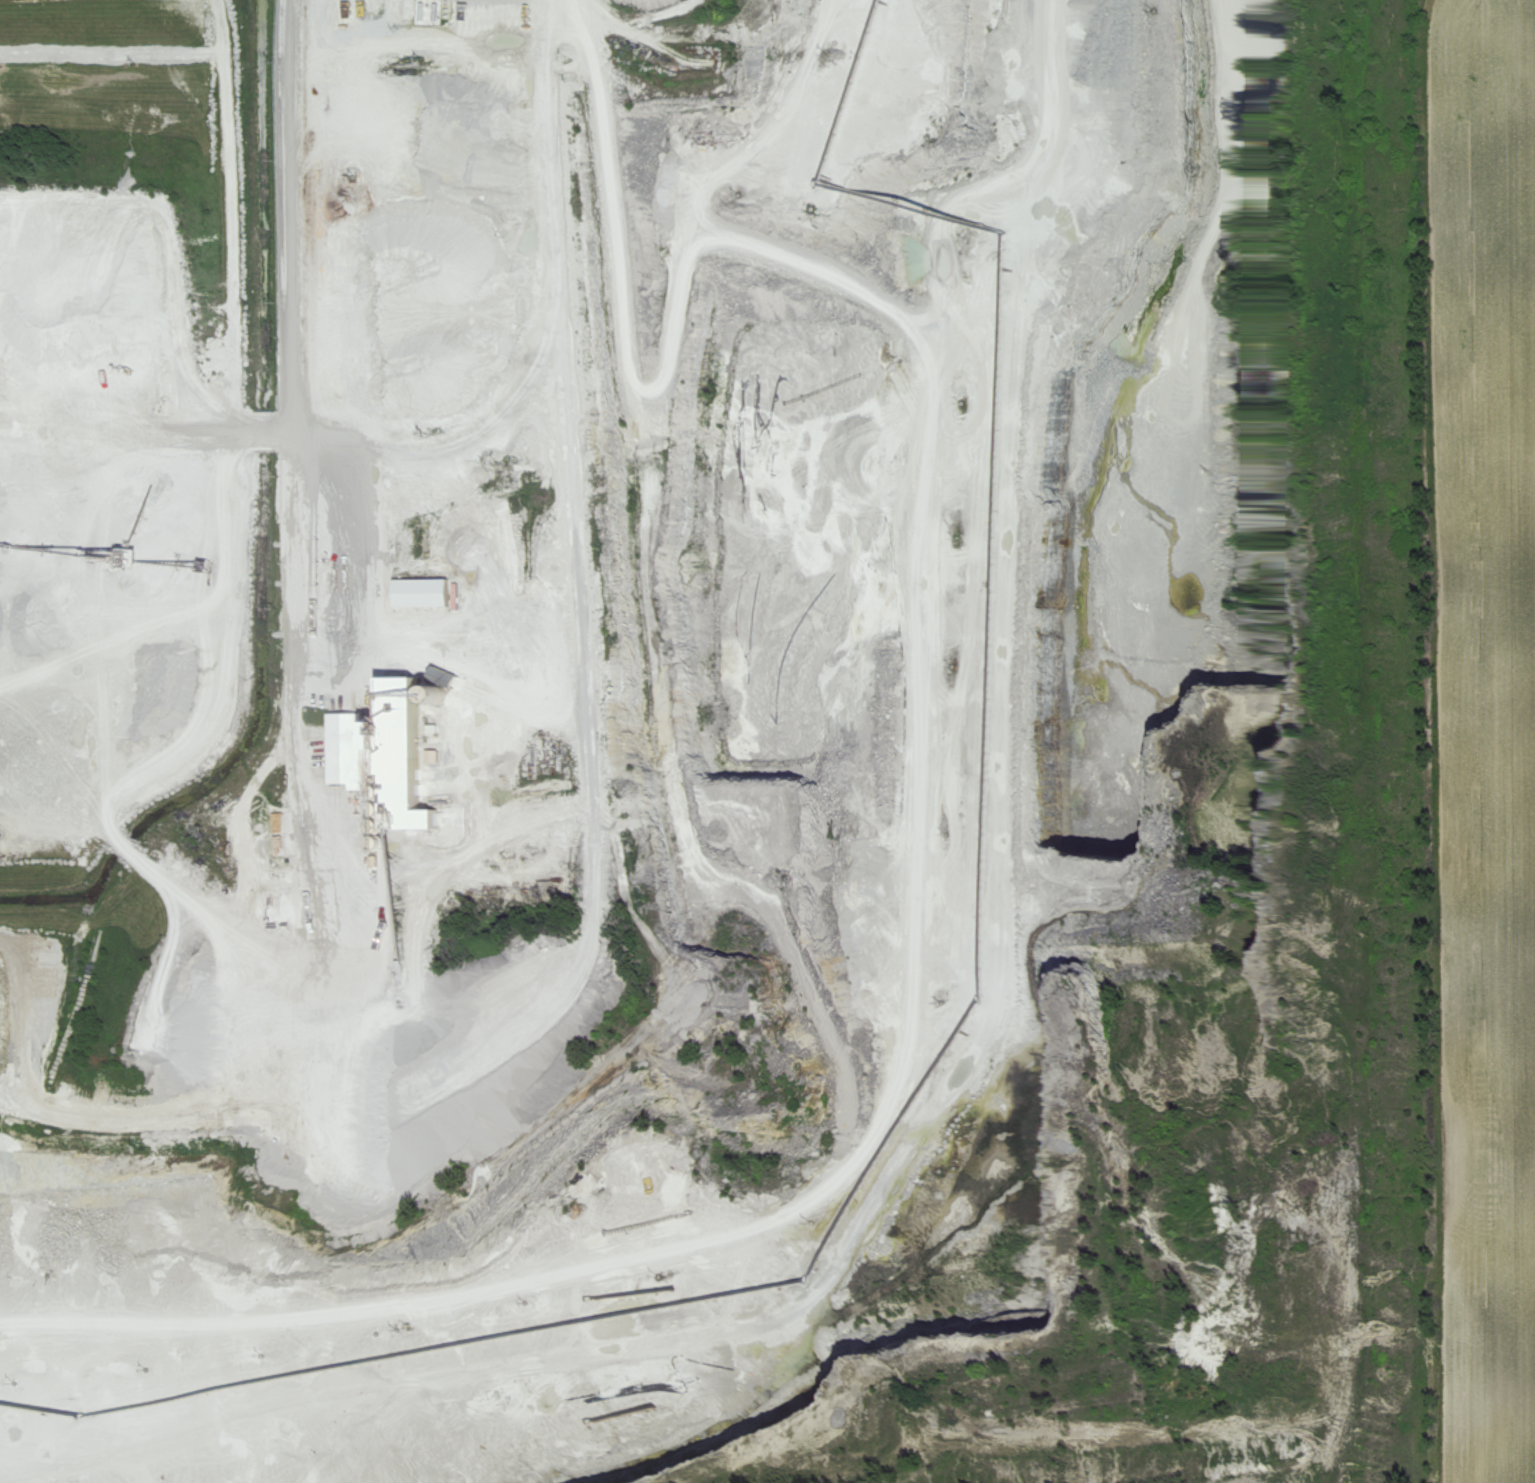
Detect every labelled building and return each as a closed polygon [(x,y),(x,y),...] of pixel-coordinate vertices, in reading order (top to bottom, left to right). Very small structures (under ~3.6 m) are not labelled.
[(447,608),(447,579),(390,579),(390,608),(447,608)] [(415,705),(444,703),(442,677),(370,680),(371,713),(325,715),(328,786),(364,784),(364,798),(374,797),(375,833),(435,830),(434,810),(419,811),(415,705)] [(283,854),(280,841),(272,843),(275,856),(283,854)]
